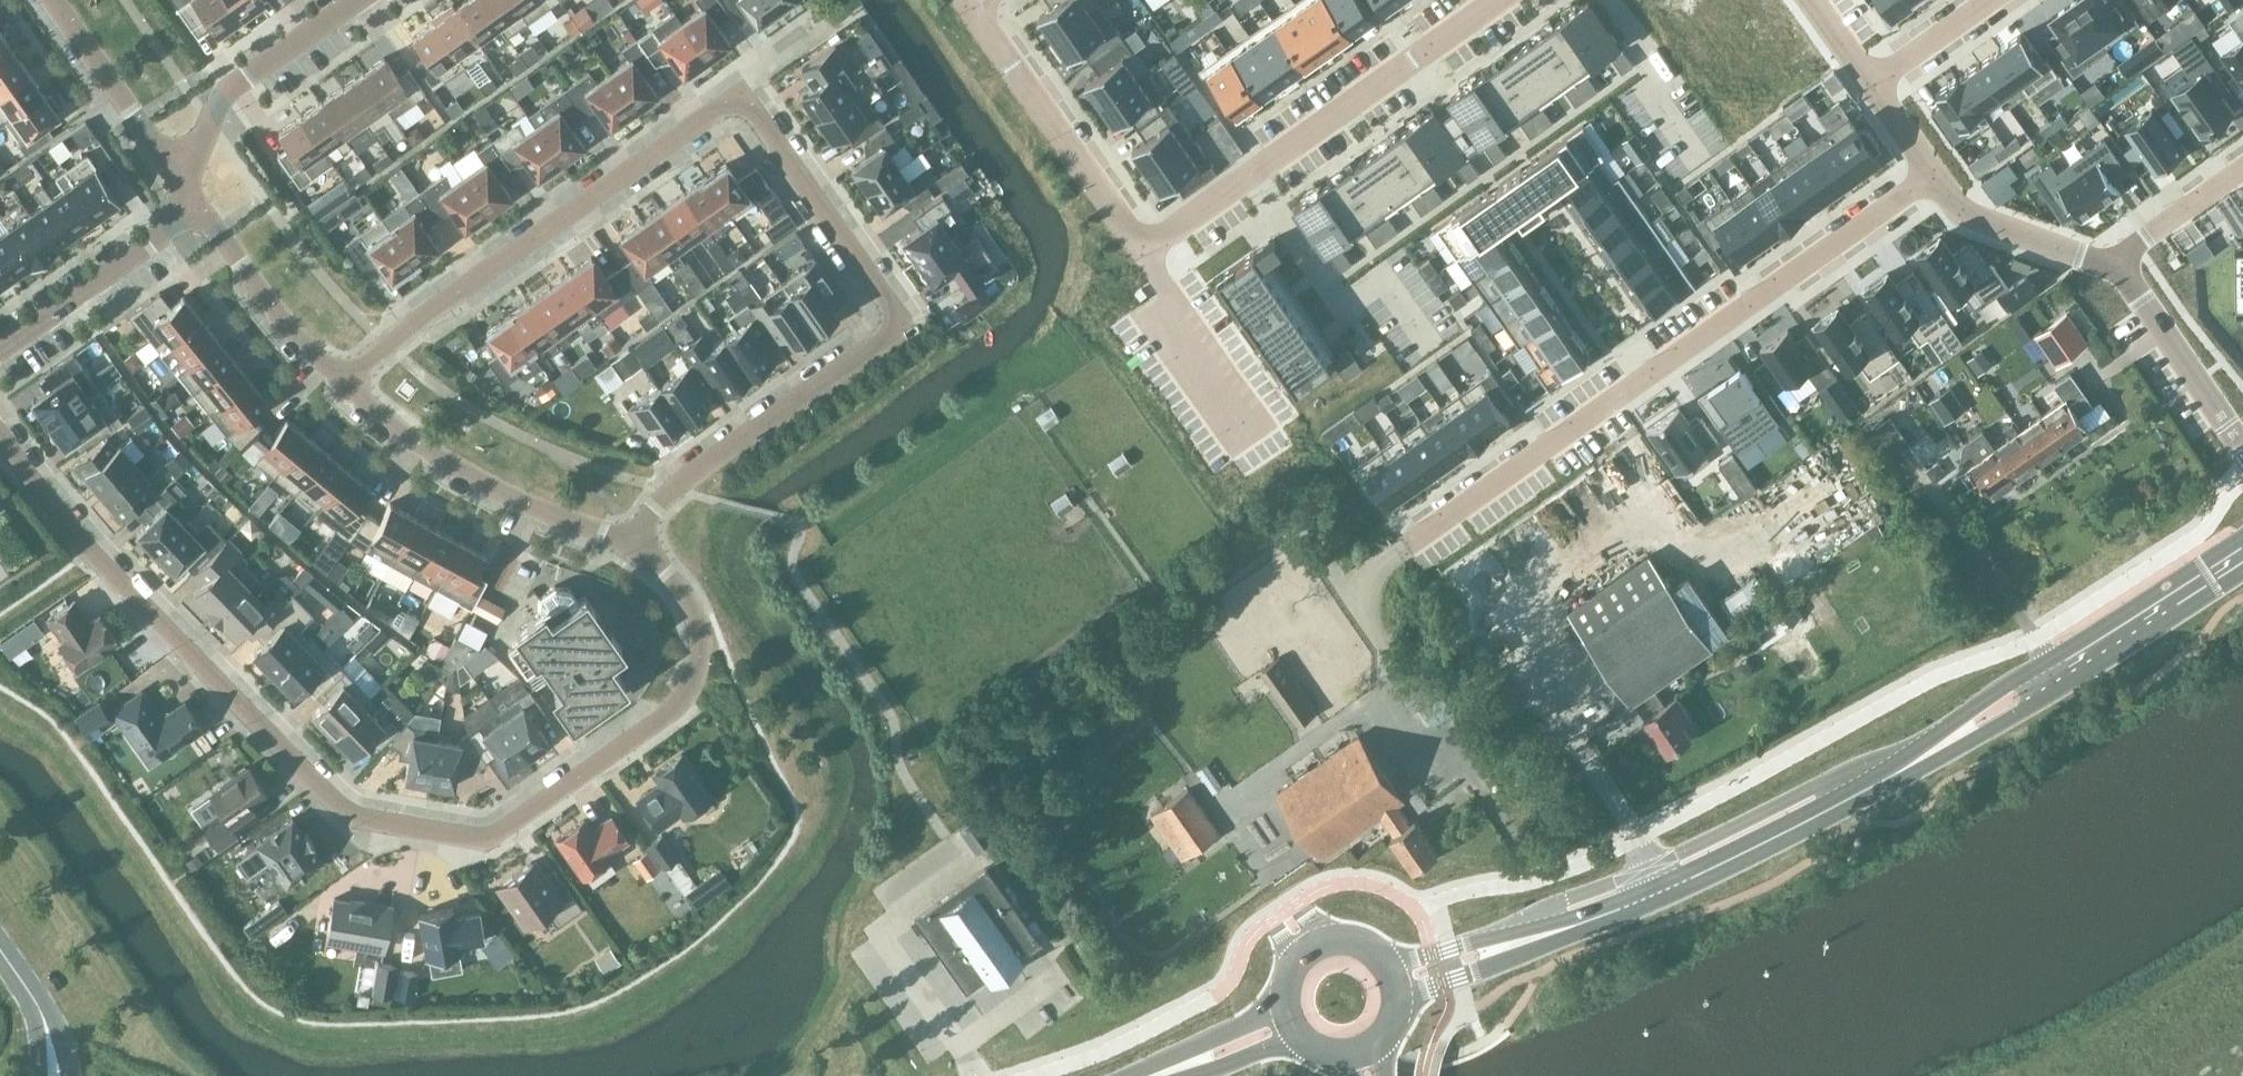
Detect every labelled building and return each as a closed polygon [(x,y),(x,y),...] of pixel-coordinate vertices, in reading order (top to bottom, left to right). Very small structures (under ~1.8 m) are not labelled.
[(229,0),(173,0),(193,28),(207,18),(217,31),(225,26),(228,30),(243,19),(229,0)] [(243,19),(258,9),(255,4),(261,0),(229,0),(243,19)] [(481,0),(464,0),(455,7),(485,50),(495,44),(487,32),(498,24),(481,0)] [(498,24),(506,36),(527,21),(512,0),(481,0),(498,24)] [(527,21),(557,0),(512,0),(527,21)] [(645,12),(662,0),(636,0),(645,12)] [(681,21),(680,22),(706,58),(730,42),(714,19),(727,10),(720,0),(698,0),(703,6),(681,21)] [(789,0),(725,0),(740,21),(741,21),(737,15),(747,8),(757,22),(789,0)] [(1054,37),(1100,5),(1096,0),(1047,0),(1052,7),(1039,16),(1054,37)] [(1204,17),(1204,16),(1215,9),(1209,0),(1207,0),(1197,7),(1204,17)] [(1238,113),(1262,96),(1261,96),(1306,65),(1352,33),(1352,32),(1375,16),(1363,0),(1308,0),(1276,23),(1232,54),(1208,71),(1238,113)] [(1250,5),(1246,0),(1234,0),(1233,1),(1241,12),(1250,5)] [(1385,9),(1398,0),(1379,0),(1385,9)] [(1893,15),(1913,0),(1882,0),(1893,15)] [(2074,1),(2108,51),(2109,51),(2106,46),(2138,24),(2121,0),(2076,0),(2074,1)] [(2149,18),(2174,0),(2137,0),(2149,18)] [(1433,109),(1295,206),(1326,250),(1327,249),(1349,233),(1351,232),(1371,217),(1373,216),(1394,201),(1396,200),(1416,186),(1418,184),(1439,170),(1441,168),(1461,154),(1463,153),(1480,140),(1482,139),(1503,124),(1505,123),(1526,109),(1527,107),(1548,93),(1550,91),(1571,77),(1572,76),(1593,61),(1595,60),(1617,44),(1618,43),(1588,1),(1450,98),(1456,106),(1439,118),(1433,109)] [(2061,30),(2050,38),(2076,74),(2087,66),(2089,68),(2091,66),(2090,64),(2108,51),(2074,1),(2052,17),(2061,30)] [(571,15),(580,27),(594,17),(585,5),(571,15)] [(1090,61),(1123,38),(1100,5),(1054,37),(1069,58),(1082,49),(1090,61)] [(431,18),(433,22),(434,21),(465,65),(485,50),(455,7),(446,13),(444,9),(431,18)] [(2227,18),(2241,39),(2221,53),(2242,83),(2242,7),(2227,18)] [(1204,16),(1211,26),(1223,17),(1216,8),(1214,9),(1204,16)] [(2155,36),(2166,51),(2204,23),(2194,9),(2155,36)] [(674,12),(637,38),(654,61),(667,52),(683,75),(706,58),(680,22),(681,21),(674,12)] [(1200,34),(1211,26),(1204,16),(1204,17),(1193,24),(1200,34)] [(563,23),(571,34),(579,28),(571,18),(563,23)] [(465,65),(434,21),(433,22),(413,36),(426,56),(415,63),(432,87),(465,65)] [(1200,34),(1193,24),(1182,32),(1189,42),(1200,34)] [(2192,33),(2198,40),(2210,31),(2204,24),(2192,33)] [(621,31),(630,43),(636,39),(627,27),(621,31)] [(1100,103),(1146,71),(1146,70),(1137,76),(1124,58),(1146,42),(1136,28),(1123,38),(1090,61),(1099,73),(1086,82),(1100,103)] [(13,49),(0,30),(0,58),(13,49)] [(1177,50),(1189,42),(1182,32),(1171,40),(1177,50)] [(2021,33),(1999,48),(2022,81),(2021,81),(2029,92),(2057,72),(2046,57),(2040,61),(2021,33)] [(2196,78),(2174,94),(2183,106),(2181,107),(2190,119),(2191,118),(2202,133),(2212,126),(2212,127),(2216,124),(2215,124),(2231,112),(2214,88),(2224,81),(2224,82),(2226,81),(2191,33),(2172,47),(2173,47),(2174,47),(2196,78)] [(630,57),(608,73),(633,110),(657,93),(641,70),(654,61),(637,38),(636,39),(630,43),(623,48),(630,57)] [(2156,38),(2142,48),(2151,60),(2165,51),(2156,38)] [(519,54),(527,65),(539,56),(531,43),(518,52),(519,54)] [(873,74),(873,75),(888,65),(879,52),(849,73),(832,49),(835,47),(834,46),(800,69),(811,84),(806,87),(805,86),(797,91),(797,92),(797,93),(797,94),(797,95),(797,96),(797,97),(798,97),(798,98),(798,99),(799,99),(799,100),(799,101),(800,101),(800,102),(801,102),(801,103),(802,103),(803,103),(803,104),(804,104),(805,104),(805,105),(806,105),(807,105),(808,105),(815,115),(873,74)] [(1999,48),(1978,63),(2001,95),(2008,106),(2029,92),(2021,81),(2022,81),(1999,48)] [(13,49),(0,58),(0,90),(28,70),(13,49)] [(1622,50),(1611,57),(1617,65),(1628,57),(1622,50)] [(1163,59),(1186,92),(1187,92),(1197,85),(1174,52),(1163,59)] [(527,65),(519,54),(508,62),(515,73),(527,65)] [(383,57),(362,72),(392,115),(425,93),(408,68),(397,76),(383,57)] [(1628,57),(1617,65),(1622,72),(1633,64),(1628,57)] [(1958,76),(1957,76),(1981,111),(1982,111),(1981,109),(2001,95),(1978,63),(1958,77),(1958,76)] [(887,87),(897,80),(901,77),(892,64),(878,73),(887,87)] [(5,119),(4,119),(43,92),(28,70),(0,90),(0,123),(5,119)] [(1115,124),(1128,115),(1137,127),(1170,104),(1146,71),(1100,103),(1115,124)] [(1834,71),(1823,78),(1832,91),(1843,83),(1834,71)] [(341,86),(369,126),(372,130),(382,123),(395,140),(405,133),(392,115),(362,72),(341,86)] [(633,110),(608,73),(596,81),(589,72),(565,89),(581,113),(594,103),(610,126),(633,110)] [(882,87),(873,75),(873,74),(815,115),(818,119),(817,120),(817,122),(817,124),(818,126),(818,127),(819,129),(820,130),(822,132),(824,133),(827,134),(828,134),(831,138),(843,130),(852,143),(883,122),(866,98),(882,87)] [(485,94),(497,86),(489,75),(478,84),(485,94)] [(533,85),(526,75),(508,88),(516,98),(533,85)] [(1587,75),(1576,82),(1581,90),(1592,82),(1587,75)] [(1943,103),(1931,111),(1952,142),(1975,126),(1970,119),(1981,111),(1957,76),(1935,91),(1943,103)] [(1576,82),(1565,90),(1570,97),(1581,90),(1576,82)] [(1592,82),(1581,90),(1586,97),(1597,89),(1592,82)] [(2104,94),(2095,82),(2080,92),(2089,104),(2104,94)] [(1197,85),(1187,92),(1194,102),(1204,95),(1197,85)] [(369,126),(341,86),(320,101),(343,133),(348,140),(369,126)] [(581,113),(565,89),(540,106),(547,116),(535,124),(561,161),(584,144),(568,122),(581,113)] [(1581,90),(1570,97),(1576,105),(1586,97),(1581,90)] [(26,153),(48,138),(40,127),(59,114),(56,110),(58,105),(51,94),(45,94),(43,92),(4,119),(5,119),(19,140),(17,141),(26,153)] [(452,116),(453,117),(464,109),(464,108),(456,97),(445,105),(444,105),(452,116)] [(924,109),(916,99),(912,102),(902,109),(910,119),(924,109)] [(320,101),(300,116),(322,148),(334,140),(342,151),(351,144),(348,140),(343,133),(320,101)] [(1147,169),(1193,137),(1170,104),(1137,127),(1145,139),(1132,148),(1147,169)] [(484,105),(473,113),(486,131),(497,123),(484,105)] [(2099,119),(2089,105),(2078,113),(2089,127),(2099,119)] [(1542,106),(1531,114),(1536,122),(1547,114),(1542,106)] [(2125,127),(2124,128),(2155,172),(2156,171),(2155,170),(2180,152),(2181,153),(2182,152),(2152,108),(2150,109),(2151,110),(2126,128),(2125,127)] [(1531,114),(1520,122),(1525,129),(1536,122),(1531,114)] [(1547,114),(1536,122),(1541,129),(1552,121),(1547,114)] [(2061,114),(2050,121),(2055,128),(2066,121),(2061,114)] [(1849,115),(1828,129),(1859,173),(1879,158),(1875,153),(1882,148),(1865,125),(1859,129),(1849,115)] [(332,161),(322,148),(300,116),(278,131),(288,145),(278,151),(273,144),(272,145),(300,184),(332,161)] [(2050,121),(2040,129),(2045,136),(2055,128),(2050,121)] [(1536,122),(1525,129),(1530,137),(1541,129),(1536,122)] [(561,161),(535,124),(523,133),(516,123),(492,140),(508,164),(521,155),(537,177),(561,161)] [(416,124),(405,133),(413,144),(425,136),(416,124)] [(1531,161),(1521,168),(1528,178),(1535,188),(1542,198),(1552,190),(1560,185),(1559,184),(1599,156),(1599,157),(1604,154),(1602,152),(1598,155),(1580,129),(1584,126),(1583,124),(1531,161)] [(866,188),(899,165),(890,152),(899,145),(885,125),(863,141),(871,152),(851,166),(866,188)] [(934,127),(920,141),(927,148),(941,134),(934,127)] [(1828,129),(1809,143),(1839,186),(1859,173),(1828,129)] [(1634,132),(1622,140),(1630,151),(1641,143),(1634,132)] [(71,151),(61,137),(48,146),(58,160),(71,151)] [(1162,190),(1175,181),(1184,194),(1217,171),(1193,137),(1147,169),(1162,190)] [(2016,137),(2005,145),(2010,152),(2021,144),(2016,137)] [(2104,137),(2069,162),(2100,205),(2120,191),(2114,182),(2129,172),(2104,137)] [(1495,139),(1484,147),(1490,154),(1501,147),(1495,139)] [(508,164),(492,140),(478,150),(484,160),(462,175),(488,212),(511,196),(495,173),(508,164)] [(1748,140),(1737,148),(1742,155),(1753,147),(1748,140)] [(1809,143),(1789,157),(1820,200),(1839,186),(1809,143)] [(2005,145),(1994,152),(1999,159),(2010,152),(2005,145)] [(1501,147),(1490,154),(1495,162),(1506,154),(1501,147)] [(898,156),(905,168),(919,160),(912,148),(898,156)] [(381,167),(392,159),(385,149),(373,157),(374,157),(369,160),(376,169),(380,166),(381,167)] [(1599,156),(1559,184),(1560,185),(1575,206),(1574,207),(1619,176),(1618,175),(1625,170),(1610,149),(1604,154),(1599,157),(1599,156)] [(87,152),(65,168),(97,215),(119,199),(115,192),(116,189),(108,183),(87,152)] [(47,169),(36,154),(27,161),(37,176),(47,169)] [(1789,157),(1769,171),(1801,215),(1801,214),(1820,200),(1789,157)] [(1468,158),(1457,166),(1462,173),(1473,166),(1468,158)] [(959,159),(945,169),(953,180),(967,170),(959,159)] [(34,175),(25,162),(13,171),(22,184),(34,175)] [(2051,162),(2031,176),(2063,222),(2075,213),(2080,219),(2100,205),(2069,162),(2057,170),(2051,162)] [(360,182),(372,174),(364,163),(353,171),(360,182)] [(713,170),(704,177),(728,210),(737,204),(737,203),(748,194),(766,181),(755,166),(754,166),(755,168),(738,180),(726,163),(714,171),(713,170)] [(899,165),(866,188),(882,210),(902,196),(909,206),(931,191),(917,171),(908,178),(899,165)] [(973,190),(975,193),(988,184),(989,183),(977,165),(975,166),(962,175),(973,190)] [(1473,166),(1462,173),(1468,181),(1479,173),(1473,166)] [(97,215),(65,168),(55,175),(63,187),(51,196),(75,230),(97,215)] [(1521,168),(1509,176),(1516,186),(1528,178),(1521,168)] [(1769,171),(1750,185),(1781,229),(1801,215),(1769,171)] [(443,174),(419,191),(435,215),(448,206),(464,229),(488,212),(462,175),(450,184),(443,174)] [(962,175),(945,186),(956,202),(973,190),(962,175)] [(1509,176),(1498,184),(1505,194),(1516,186),(1509,176)] [(1619,176),(1574,207),(1574,208),(1575,207),(1590,228),(1589,229),(1634,198),(1619,176)] [(0,180),(0,189),(1,190),(4,190),(11,186),(4,177),(0,180)] [(315,215),(351,190),(352,190),(343,177),(342,178),(307,203),(315,215)] [(728,210),(704,177),(683,192),(715,236),(725,229),(717,218),(728,210)] [(1528,178),(1516,186),(1523,196),(1535,188),(1528,178)] [(2004,182),(1989,193),(1995,201),(2010,191),(2004,182)] [(1433,183),(1422,191),(1427,198),(1438,191),(1433,183)] [(1686,183),(1675,191),(1683,202),(1694,194),(1686,183)] [(42,202),(29,211),(55,247),(57,246),(56,244),(75,230),(51,196),(42,184),(33,190),(42,202)] [(1488,191),(1436,228),(1437,229),(1441,226),(1460,252),(1455,255),(1456,257),(1500,225),(1501,226),(1508,221),(1519,213),(1512,204),(1505,194),(1498,184),(1488,191)] [(1662,184),(1651,192),(1663,210),(1666,208),(1674,202),(1662,184)] [(1750,185),(1730,198),(1761,242),(1780,228),(1780,230),(1781,229),(1750,185)] [(1516,186),(1505,194),(1512,204),(1523,196),(1516,186)] [(1535,188),(1523,196),(1530,206),(1542,198),(1535,188)] [(411,211),(389,226),(415,263),(438,247),(423,224),(435,215),(419,191),(405,201),(411,211)] [(1422,191),(1411,199),(1416,206),(1427,198),(1422,191)] [(1438,191),(1427,198),(1432,206),(1443,198),(1438,191)] [(683,192),(662,206),(686,240),(698,232),(705,243),(715,236),(683,192)] [(917,261),(951,236),(943,225),(957,215),(942,194),(920,210),(928,220),(902,239),(905,243),(905,244),(904,248),(906,252),(909,255),(914,257),(914,256),(917,261)] [(1523,196),(1512,204),(1519,213),(1530,206),(1523,196)] [(1427,198),(1416,206),(1421,213),(1432,206),(1427,198)] [(1530,206),(1519,213),(1522,217),(1521,218),(1522,219),(1523,219),(1527,225),(1550,209),(1545,203),(1546,202),(1545,201),(1544,201),(1542,198),(1530,206)] [(1634,198),(1589,229),(1590,230),(1591,229),(1606,250),(1605,251),(1650,220),(1634,198)] [(1730,198),(1704,217),(1720,241),(1726,237),(1740,256),(1761,242),(1730,198)] [(29,211),(21,199),(0,213),(0,215),(8,226),(33,262),(55,247),(29,211)] [(295,201),(288,205),(288,206),(293,213),(300,209),(295,201)] [(1672,216),(1680,210),(1677,206),(1674,202),(1666,208),(1667,209),(1672,216)] [(317,216),(317,217),(326,229),(341,219),(332,207),(332,206),(317,216)] [(642,221),(666,255),(674,266),(683,259),(675,248),(686,240),(662,206),(642,221)] [(795,221),(787,210),(765,226),(773,237),(795,221)] [(1387,215),(1377,223),(1382,230),(1393,223),(1387,215)] [(1650,220),(1605,251),(1605,252),(1606,251),(1621,272),(1620,273),(1665,241),(1650,220)] [(666,255),(642,221),(620,236),(634,256),(620,267),(635,288),(651,277),(645,269),(666,255)] [(1377,223),(1366,231),(1371,238),(1382,230),(1377,223)] [(1393,223),(1382,230),(1387,238),(1398,230),(1393,223)] [(415,263),(389,226),(377,235),(370,225),(346,243),(363,266),(376,257),(391,279),(413,263),(414,264),(415,263)] [(1500,225),(1456,257),(1472,279),(1517,247),(1516,248),(1501,226),(1500,225)] [(10,276),(30,262),(31,264),(33,262),(8,226),(0,231),(0,261),(10,276)] [(1382,230),(1371,238),(1376,245),(1387,238),(1382,230)] [(803,242),(795,231),(774,246),(781,258),(803,242)] [(960,248),(951,236),(917,261),(920,265),(919,265),(919,270),(921,274),(924,277),(929,278),(933,282),(952,269),(961,281),(968,290),(982,279),(975,269),(991,257),(977,236),(960,248)] [(1939,236),(1917,252),(1950,298),(1962,290),(1974,307),(2006,284),(1991,262),(1987,265),(1970,241),(1952,254),(1939,236)] [(2204,238),(2186,251),(2196,265),(2214,252),(2204,238)] [(1665,241),(1620,273),(1621,274),(1622,273),(1636,294),(1635,295),(1636,295),(1681,264),(1665,241)] [(727,253),(727,254),(735,265),(736,265),(746,258),(747,257),(746,257),(738,245),(727,253)] [(2240,352),(2242,350),(2242,245),(2203,273),(2206,313),(2240,352)] [(1705,246),(1693,255),(1699,262),(1711,254),(1705,246)] [(1517,247),(1472,279),(1488,301),(1533,269),(1532,269),(1531,270),(1517,249),(1518,248),(1517,247)] [(1341,248),(1330,256),(1336,263),(1346,255),(1341,248)] [(1254,251),(1219,276),(1235,299),(1251,321),(1266,343),(1282,365),(1298,388),(1333,363),(1331,360),(1318,341),(1324,336),(1323,335),(1322,334),(1316,339),(1302,319),(1308,314),(1308,313),(1307,313),(1301,317),(1287,297),(1293,292),(1292,292),(1292,291),(1285,295),(1271,275),(1277,270),(1276,269),(1270,273),(1262,262),(1254,251)] [(725,272),(735,265),(727,254),(717,261),(725,272)] [(1346,255),(1336,263),(1341,270),(1352,263),(1346,255)] [(2169,260),(2174,267),(2181,262),(2176,255),(2169,260)] [(591,256),(569,272),(599,314),(635,288),(620,267),(606,277),(591,256)] [(803,266),(782,281),(815,328),(836,312),(820,289),(830,283),(838,295),(840,294),(815,259),(804,267),(803,266)] [(1437,270),(1430,259),(1419,267),(1426,278),(1437,270)] [(0,261),(0,288),(5,285),(3,281),(10,276),(0,261)] [(1681,264),(1636,295),(1636,296),(1637,295),(1650,313),(1654,310),(1657,314),(1697,287),(1681,264)] [(668,269),(655,275),(663,292),(676,286),(668,269)] [(1533,269),(1488,301),(1503,323),(1548,291),(1547,291),(1532,271),(1533,270),(1533,269)] [(741,270),(731,277),(738,287),(748,280),(741,270)] [(1437,270),(1427,278),(1437,293),(1448,285),(1437,270)] [(599,314),(569,272),(549,286),(573,320),(584,313),(592,324),(602,317),(599,314)] [(1887,272),(1864,289),(1895,332),(1907,323),(1920,341),(1928,335),(1943,356),(1963,341),(1916,275),(1915,276),(1898,288),(1887,272)] [(697,275),(686,283),(694,294),(705,286),(697,275)] [(2027,276),(2002,293),(2012,307),(2037,289),(2027,276)] [(815,328),(782,281),(760,296),(761,298),(750,305),(772,337),(774,340),(775,339),(768,328),(777,321),(793,343),(815,328)] [(573,320),(549,286),(528,301),(560,346),(570,339),(562,328),(573,320)] [(967,296),(976,309),(989,300),(980,287),(967,296)] [(1147,295),(1141,287),(1135,293),(1140,300),(1147,295)] [(1459,289),(1448,297),(1456,308),(1467,300),(1459,289)] [(159,350),(200,316),(183,295),(163,311),(152,298),(160,292),(159,291),(126,314),(127,316),(128,315),(148,339),(149,338),(159,350)] [(1548,291),(1503,323),(1519,345),(1564,313),(1563,312),(1562,313),(1548,293),(1549,292),(1548,291)] [(647,304),(658,319),(668,312),(669,312),(658,297),(647,304)] [(560,346),(528,301),(507,315),(532,350),(543,342),(551,353),(560,346)] [(736,328),(723,337),(749,374),(757,368),(760,368),(768,363),(769,360),(771,358),(754,334),(764,328),(771,337),(772,337),(750,305),(747,301),(727,316),(736,328)] [(1837,308),(1815,323),(1845,367),(1857,358),(1870,376),(1898,356),(1866,310),(1848,323),(1837,308)] [(648,309),(638,316),(646,328),(657,320),(648,309)] [(666,323),(672,332),(679,328),(686,322),(680,313),(666,323)] [(1564,313),(1519,345),(1519,346),(1524,342),(1538,363),(1534,366),(1534,367),(1579,335),(1579,334),(1578,335),(1563,315),(1564,314),(1564,313)] [(2066,313),(2041,330),(2063,362),(2088,345),(2085,341),(2066,313)] [(532,350),(507,315),(497,322),(498,323),(486,332),(500,351),(489,359),(505,381),(517,372),(511,363),(521,356),(522,357),(532,350)] [(217,337),(200,316),(159,350),(176,371),(217,337)] [(2008,321),(2023,342),(2030,337),(2015,316),(2008,321)] [(1480,322),(1471,329),(1479,340),(1488,334),(1480,322)] [(633,345),(641,355),(670,335),(662,325),(633,345)] [(1787,329),(1760,348),(1786,385),(1807,370),(1819,388),(1837,376),(1806,332),(1798,338),(1793,337),(1787,329)] [(749,374),(723,337),(711,346),(702,333),(681,347),(692,362),(706,383),(708,382),(701,372),(710,365),(727,389),(729,388),(732,388),(740,383),(741,379),(749,374)] [(1496,345),(1488,334),(1479,340),(1487,351),(1496,345)] [(1579,335),(1534,367),(1550,390),(1591,361),(1587,357),(1591,354),(1578,337),(1580,336),(1579,335)] [(608,354),(621,345),(615,336),(602,345),(608,354)] [(217,337),(176,371),(192,391),(234,358),(217,337)] [(1468,337),(1451,348),(1459,359),(1476,348),(1468,337)] [(622,378),(641,365),(629,348),(610,362),(622,378)] [(1333,363),(1345,379),(1362,367),(1348,348),(1331,360),(1333,363)] [(133,371),(144,361),(135,349),(134,349),(123,359),(133,371)] [(48,423),(99,388),(73,351),(39,375),(40,377),(49,370),(57,382),(31,400),(48,423)] [(1968,360),(1975,371),(1990,361),(1983,351),(1968,360)] [(586,352),(570,364),(579,376),(595,364),(586,352)] [(250,379),(234,358),(192,391),(209,412),(250,379)] [(1436,359),(1425,367),(1431,374),(1442,367),(1436,359)] [(709,386),(706,383),(692,362),(659,385),(683,420),(705,404),(698,394),(709,386)] [(572,381),(579,376),(570,364),(563,369),(572,381)] [(1718,381),(1698,395),(1738,451),(1779,422),(1745,372),(1740,365),(1718,381)] [(1510,367),(1502,373),(1510,384),(1519,378),(1510,367)] [(1491,370),(1460,392),(1490,434),(1490,433),(1509,419),(1502,409),(1513,401),(1491,370)] [(2042,415),(2063,445),(2087,428),(2078,415),(2091,405),(2069,374),(2055,384),(2065,399),(2042,415)] [(557,390),(548,376),(532,387),(541,400),(557,390)] [(1519,378),(1510,384),(1516,393),(1525,387),(1519,378)] [(250,379),(209,412),(226,432),(225,433),(239,446),(261,424),(251,414),(268,400),(250,379)] [(683,420),(659,385),(626,408),(643,432),(654,424),(662,435),(683,420)] [(1951,385),(1929,400),(1944,422),(1966,408),(1951,385)] [(122,420),(99,388),(48,423),(50,425),(49,430),(51,435),(54,438),(59,439),(64,445),(89,428),(97,438),(122,420)] [(162,391),(150,399),(160,412),(162,415),(174,406),(166,395),(165,396),(162,391)] [(1390,392),(1379,400),(1384,408),(1395,401),(1390,392)] [(1460,392),(1440,406),(1470,448),(1490,434),(1460,392)] [(1859,406),(1848,392),(1830,406),(1841,420),(1859,406)] [(1374,395),(1354,408),(1362,421),(1382,407),(1374,395)] [(153,417),(144,405),(128,416),(137,428),(153,417)] [(1440,406),(1420,419),(1450,461),(1469,447),(1469,449),(1470,448),(1440,406)] [(1678,406),(1647,428),(1678,471),(1709,450),(1708,448),(1719,441),(1701,415),(1690,423),(1678,406)] [(1354,409),(1323,430),(1331,441),(1362,419),(1354,409)] [(185,412),(170,423),(180,435),(194,424),(185,412)] [(2042,415),(2018,432),(2039,462),(2063,445),(2042,415)] [(261,424),(239,446),(252,460),(254,459),(273,475),(307,435),(286,417),(271,435),(261,424)] [(1892,448),(1906,437),(1889,417),(1875,428),(1892,448)] [(1395,424),(1394,424),(1430,475),(1450,461),(1420,419),(1401,433),(1395,424)] [(2009,439),(1994,449),(2015,478),(2039,462),(2018,432),(2011,423),(2002,429),(2009,439)] [(1392,439),(1381,447),(1410,489),(1430,475),(1394,424),(1386,430),(1392,439)] [(1971,466),(1992,495),(2015,478),(1994,449),(1982,431),(1967,442),(1970,447),(1962,453),(1961,459),(1965,465),(1971,466)] [(307,435),(273,475),(294,492),(328,452),(307,435)] [(99,489),(134,460),(119,443),(115,447),(106,437),(73,464),(82,475),(85,472),(99,489)] [(1381,447),(1350,469),(1372,500),(1381,494),(1388,504),(1410,489),(1381,447)] [(1590,535),(1634,504),(1595,450),(1552,481),(1590,535)] [(168,463),(177,473),(190,461),(181,451),(168,463)] [(1732,451),(1719,461),(1744,496),(1757,487),(1732,451)] [(348,469),(328,452),(294,492),(315,510),(348,469)] [(213,455),(205,462),(212,469),(220,462),(213,455)] [(134,460),(99,489),(114,506),(111,509),(119,519),(152,491),(144,481),(148,477),(134,460)] [(1945,474),(1937,461),(1924,470),(1933,482),(1945,474)] [(222,462),(213,470),(224,481),(232,473),(222,462)] [(348,469),(315,510),(335,526),(333,528),(350,539),(367,513),(355,505),(370,487),(348,469)] [(175,481),(168,488),(178,498),(185,492),(175,481)] [(184,523),(183,522),(174,513),(184,504),(178,498),(168,488),(165,485),(145,505),(154,515),(137,532),(155,551),(184,523)] [(1528,549),(1532,555),(1558,542),(1531,491),(1488,513),(1512,558),(1528,549)] [(258,495),(249,505),(260,515),(270,505),(265,501),(258,495)] [(379,521),(367,513),(350,539),(366,550),(366,549),(389,561),(414,515),(390,502),(379,521)] [(301,524),(280,506),(268,521),(289,539),(301,524)] [(1265,519),(1275,535),(1286,528),(1276,512),(1265,519)] [(437,527),(414,515),(389,561),(412,574),(437,527)] [(250,516),(240,526),(248,534),(255,534),(261,528),(250,516)] [(184,523),(155,551),(174,570),(192,553),(202,563),(192,573),(226,540),(207,520),(198,529),(187,518),(183,522),(184,523)] [(437,527),(412,574),(436,587),(461,540),(437,527)] [(226,540),(192,573),(193,574),(208,559),(216,568),(193,590),(202,598),(198,601),(211,614),(255,572),(244,561),(247,558),(228,538),(226,540)] [(485,553),(461,540),(436,587),(459,599),(459,600),(470,606),(469,606),(470,607),(486,578),(475,572),(485,553)] [(323,550),(314,562),(325,570),(333,559),(323,550)] [(1648,553),(1568,610),(1630,700),(1632,699),(1645,718),(1668,751),(1692,734),(1682,720),(1691,714),(1677,695),(1666,703),(1653,685),(1712,644),(1711,643),(1728,631),(1689,576),(1672,587),(1648,553)] [(337,557),(326,572),(336,580),(347,565),(337,557)] [(291,579),(300,587),(303,584),(313,573),(304,565),(291,579)] [(255,572),(211,614),(224,627),(227,624),(235,633),(258,610),(266,618),(251,633),(252,634),(287,599),(287,598),(269,580),(266,583),(255,572)] [(303,584),(311,591),(321,580),(313,573),(303,584)] [(522,638),(508,649),(526,675),(535,687),(547,679),(554,673),(563,686),(554,693),(572,719),(587,708),(584,703),(594,696),(598,701),(599,700),(595,695),(605,688),(609,693),(624,682),(607,657),(621,647),(610,632),(605,635),(598,625),(603,621),(602,620),(597,624),(590,613),(595,610),(584,595),(578,599),(570,588),(554,585),(539,596),(537,604),(542,611),(516,629),(522,638)] [(287,599),(252,634),(268,619),(277,628),(254,651),(261,659),(258,662),(270,675),(308,638),(307,638),(297,628),(313,613),(293,593),(287,598),(287,599)] [(341,605),(346,601),(338,593),(328,604),(335,611),(341,605)] [(471,607),(498,621),(505,607),(478,594),(471,607)] [(380,597),(373,610),(387,620),(396,605),(380,597)] [(83,612),(74,599),(47,617),(63,639),(59,642),(77,668),(117,640),(99,614),(87,622),(82,615),(83,612)] [(1788,623),(1797,610),(1784,601),(1775,614),(1788,623)] [(396,605),(387,620),(409,636),(419,617),(396,604),(396,605)] [(342,628),(353,617),(341,605),(335,611),(330,616),(342,628)] [(324,647),(342,628),(330,616),(312,635),(324,647)] [(33,618),(0,642),(0,643),(9,656),(43,632),(33,618)] [(465,619),(457,633),(479,645),(487,630),(465,619)] [(391,634),(381,626),(370,637),(366,641),(375,650),(391,634)] [(308,638),(270,675),(283,687),(286,684),(294,692),(311,676),(321,686),(321,685),(341,666),(342,665),(324,647),(312,635),(311,634),(307,638),(308,638)] [(424,651),(442,660),(450,645),(433,636),(424,651)] [(479,648),(455,636),(450,645),(442,660),(440,664),(448,669),(456,665),(462,661),(479,648)] [(469,659),(477,670),(490,661),(481,650),(469,659)] [(1317,712),(1278,656),(1260,669),(1299,724),(1317,712)] [(459,683),(471,675),(462,661),(456,665),(459,683)] [(445,689),(460,691),(459,683),(456,665),(448,669),(445,689)] [(341,666),(321,685),(330,694),(313,712),(333,732),(370,696),(341,666)] [(497,711),(530,758),(542,749),(540,746),(548,740),(533,719),(544,712),(528,689),(497,711)] [(112,710),(135,744),(148,735),(162,755),(165,753),(168,754),(172,753),(174,751),(176,748),(176,745),(202,727),(184,701),(169,712),(167,710),(162,709),(157,713),(141,690),(112,710)] [(370,696),(333,732),(353,753),(370,736),(380,746),(401,727),(370,696)] [(77,717),(90,735),(111,719),(99,701),(77,717)] [(497,711),(467,733),(482,755),(493,747),(508,768),(516,763),(518,766),(530,758),(497,711)] [(436,738),(437,738),(438,730),(412,726),(406,721),(389,742),(399,750),(409,752),(405,777),(415,779),(414,783),(428,786),(436,738)] [(436,738),(428,786),(443,788),(444,784),(453,786),(458,760),(471,763),(476,769),(487,761),(482,755),(467,733),(460,737),(459,742),(437,738),(436,738)] [(1414,869),(1438,852),(1414,819),(1410,822),(1397,804),(1403,800),(1357,736),(1276,793),(1322,857),(1381,815),(1393,834),(1390,836),(1414,869)] [(1406,769),(1421,759),(1415,749),(1400,759),(1406,769)] [(655,789),(654,788),(637,800),(657,827),(681,810),(684,815),(711,796),(681,753),(654,771),(663,784),(655,789)] [(266,792),(248,767),(211,793),(223,811),(204,824),(218,843),(258,815),(250,804),(266,792)] [(1182,859),(1219,833),(1187,789),(1152,814),(1182,859)] [(627,839),(611,816),(596,826),(598,828),(592,832),(583,819),(556,838),(582,877),(610,857),(607,853),(627,839)] [(258,845),(236,860),(246,876),(268,860),(286,885),(318,862),(319,863),(322,861),(320,857),(319,858),(310,845),(313,843),(313,844),(314,843),(306,831),(305,831),(305,832),(302,834),(294,821),(292,818),(288,820),(289,820),(256,843),(258,845)] [(647,845),(663,866),(664,866),(676,857),(677,856),(662,834),(647,845)] [(185,860),(191,869),(203,861),(196,852),(185,860)] [(682,893),(683,893),(695,884),(676,857),(664,866),(682,893)] [(655,885),(666,877),(653,859),(642,867),(655,885)] [(550,889),(531,861),(500,883),(528,923),(546,911),(557,925),(582,907),(563,880),(550,889)] [(1012,957),(1037,939),(986,866),(913,918),(965,990),(989,973),(1012,957)] [(683,893),(694,908),(730,883),(719,867),(695,884),(683,893)] [(383,948),(384,949),(393,892),(390,905),(361,900),(361,902),(334,898),(326,942),(327,943),(327,939),(356,944),(357,942),(383,946),(383,948)] [(243,924),(251,935),(286,910),(278,899),(243,924)] [(454,919),(452,907),(419,913),(427,958),(460,952),(459,945),(485,940),(480,912),(461,915),(461,917),(454,919)] [(486,946),(499,965),(513,955),(500,937),(486,946)] [(594,957),(605,973),(621,962),(610,946),(594,957)] [(397,965),(376,961),(371,993),(392,996),(397,965)] [(399,969),(395,995),(412,998),(417,972),(399,969)] [(369,994),(358,992),(356,1004),(367,1006),(369,994)]
